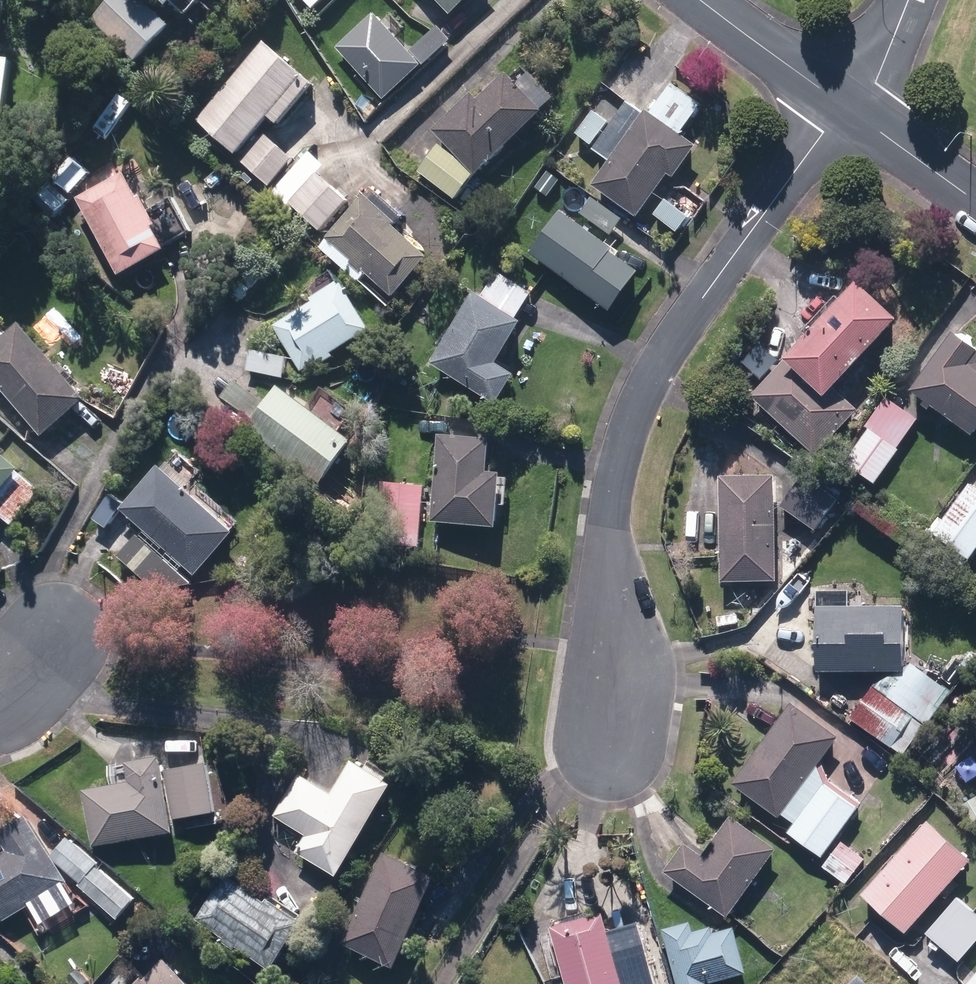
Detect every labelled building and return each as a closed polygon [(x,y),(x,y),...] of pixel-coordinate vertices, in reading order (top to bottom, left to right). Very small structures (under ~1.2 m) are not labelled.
[(134,59),(169,22),(145,0),(110,0),(92,19),(134,59)] [(452,12),(464,0),(440,0),(452,12)] [(338,46),(384,98),(421,63),(375,12),(338,46)] [(412,50),(424,63),(451,39),(438,25),(412,50)] [(198,118),(237,153),(270,115),(278,122),(313,82),(266,42),(198,118)] [(434,129),(475,173),(543,108),(507,71),(479,98),(472,92),(434,129)] [(594,94),(602,99),(610,87),(601,81),(594,94)] [(594,183),(638,215),(669,172),(674,176),(697,144),(680,132),(702,103),(673,82),(651,112),(647,108),(644,112),(629,101),(595,148),(611,159),(594,183)] [(241,159),(270,184),(294,158),(265,132),(241,159)] [(419,167),(455,196),(475,173),(438,144),(419,167)] [(78,197),(120,274),(167,248),(125,171),(78,197)] [(290,202),(320,229),(346,199),(316,173),(290,202)] [(363,267),(393,293),(428,254),(394,223),(397,220),(366,193),(327,237),(351,257),(348,260),(360,270),(363,267)] [(581,213),(611,234),(623,217),(592,196),(581,213)] [(531,252),(611,309),(639,269),(611,249),(614,246),(562,209),(531,252)] [(531,275),(533,278),(541,267),(528,257),(523,263),(533,272),(531,275)] [(432,362),(497,401),(515,372),(497,361),(523,320),(516,315),(531,291),(497,270),(483,295),(475,290),(432,362)] [(752,394),(816,453),(858,408),(833,386),(896,317),(857,280),(752,394)] [(274,325),(302,370),(320,358),(323,362),(335,355),(332,351),(370,327),(343,282),(274,325)] [(42,433),(85,397),(22,321),(9,332),(0,321),(0,384),(42,433)] [(973,432),(975,429),(975,347),(973,345),(972,338),(964,332),(957,334),(953,331),(912,388),(926,399),(923,403),(929,406),(932,403),(973,432)] [(247,370),(283,376),(287,356),(250,349),(247,370)] [(246,427),(320,482),(352,438),(278,384),(265,401),(235,379),(224,394),(253,416),(246,427)] [(845,461),(876,482),(899,448),(897,447),(918,417),(886,396),(866,425),(869,427),(845,461)] [(433,520),(497,524),(501,471),(488,470),(490,436),(438,433),(433,520)] [(12,523),(41,490),(18,469),(21,466),(0,449),(0,513),(12,523)] [(118,553),(157,587),(192,580),(180,570),(186,563),(196,572),(234,529),(159,464),(121,507),(146,528),(140,535),(136,532),(118,553)] [(721,475),(724,580),(777,579),(774,474),(721,475)] [(783,505),(816,529),(839,497),(805,474),(783,505)] [(377,541),(420,544),(424,484),(382,481),(377,541)] [(970,557),(975,548),(975,487),(970,483),(961,496),(956,493),(930,529),(970,557)] [(818,606),(818,670),(904,669),(904,605),(818,606)] [(718,615),(719,623),(738,621),(737,613),(718,615)] [(852,717),(894,745),(915,714),(920,718),(943,683),(911,661),(891,692),(875,682),(852,717)] [(789,831),(823,855),(858,808),(857,806),(861,801),(829,778),(822,757),(838,736),(791,701),(733,782),(780,815),(782,812),(795,822),(789,831)] [(85,789),(95,844),(174,831),(160,754),(128,760),(132,781),(85,789)] [(297,851),(337,874),(390,783),(352,760),(332,793),(300,773),(275,814),(308,834),(297,851)] [(166,768),(174,818),(215,810),(206,761),(166,768)] [(973,821),(975,820),(975,793),(961,801),(973,821)] [(30,904),(39,918),(65,902),(55,887),(69,879),(56,859),(81,882),(78,885),(115,919),(136,897),(69,835),(52,852),(29,814),(0,831),(0,835),(5,843),(0,845),(0,922),(30,904)] [(666,870),(729,915),(777,847),(732,815),(704,855),(686,842),(666,870)] [(863,893),(906,931),(972,857),(929,819),(863,893)] [(825,866),(846,881),(865,856),(843,840),(825,866)] [(344,941),(396,965),(436,874),(385,851),(344,941)] [(238,943),(272,966),(304,918),(270,896),(267,900),(227,875),(199,918),(226,935),(223,940),(235,947),(238,943)] [(944,947),(974,910),(957,896),(927,932),(944,947)] [(974,910),(944,947),(960,960),(975,940),(975,912),(974,910)] [(568,983),(654,983),(639,929),(610,937),(603,912),(552,926),(568,983)] [(679,983),(709,983),(708,981),(747,972),(735,925),(714,931),(712,925),(694,930),(691,920),(665,927),(679,983)] [(165,958),(140,983),(193,983),(165,958)] [(966,983),(975,983),(975,972),(966,983)] [(860,973),(848,983),(870,983),(860,973)]
